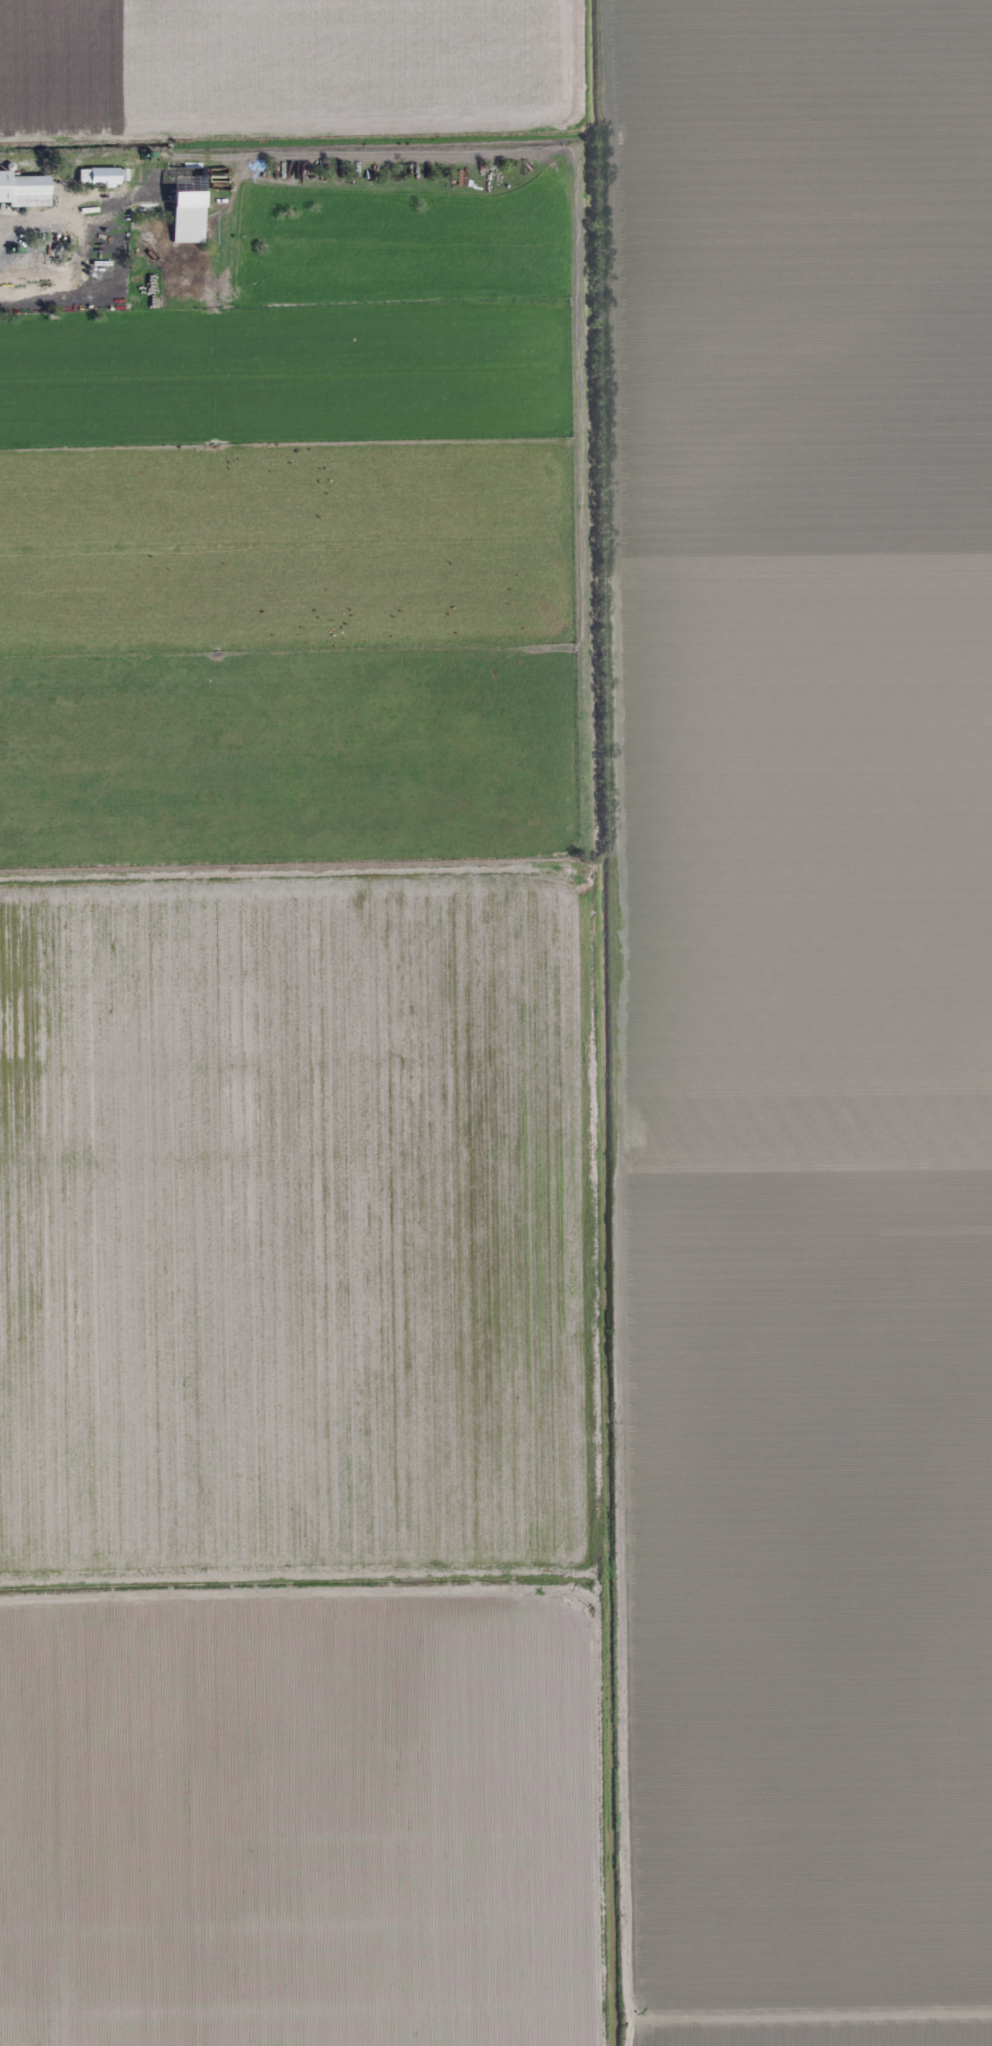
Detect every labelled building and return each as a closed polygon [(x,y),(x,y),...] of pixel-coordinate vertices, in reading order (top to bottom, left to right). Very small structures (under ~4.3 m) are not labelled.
[(202,208),(202,167),(171,167),(171,208),(202,208)] [(118,169),(79,169),(79,186),(118,186),(118,169)] [(10,202),(10,207),(48,206),(48,176),(9,176),(9,172),(0,172),(0,202),(10,202)]
